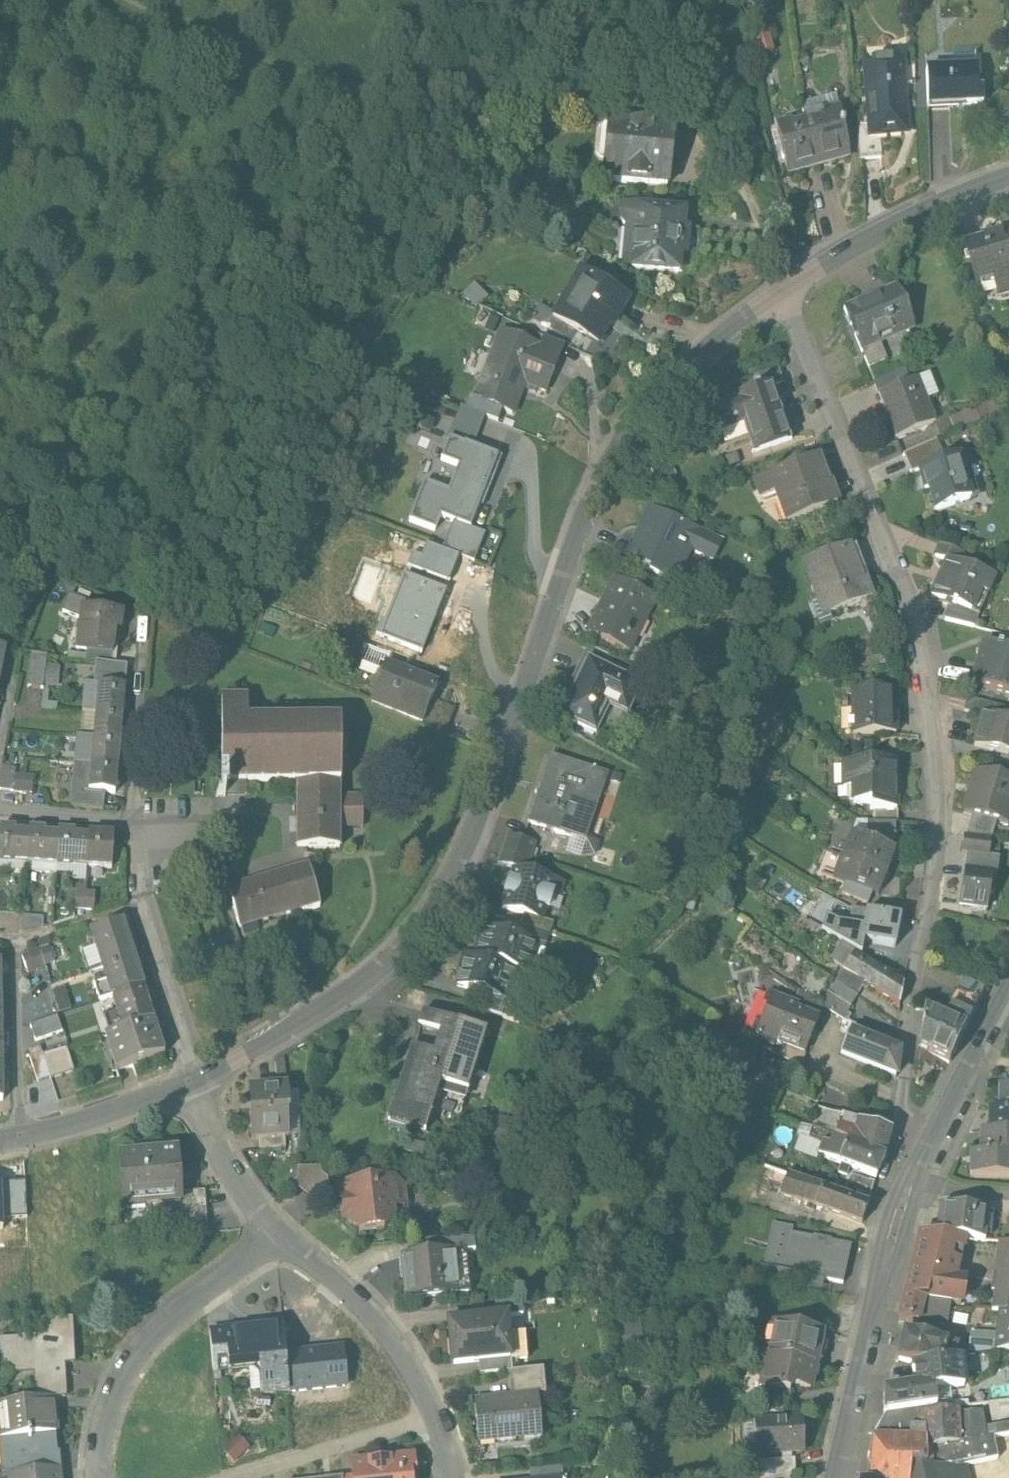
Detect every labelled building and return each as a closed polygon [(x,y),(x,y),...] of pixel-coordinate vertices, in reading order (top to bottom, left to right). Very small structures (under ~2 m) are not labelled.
[(900,62),(863,65),(868,111),(870,134),(881,133),(906,131),(900,62)] [(978,70),(928,72),(930,105),(985,102),(985,92),(980,92),(978,70)] [(870,134),(868,111),(856,112),(860,155),(882,153),(881,133),(870,134)] [(840,114),(822,119),(823,122),(807,126),(817,164),(849,156),(846,145),(847,145),(840,114)] [(675,124),(611,118),(611,119),(610,122),(617,122),(615,145),(608,149),(608,152),(606,174),(670,180),(672,154),(666,153),(669,127),(675,127),(675,124)] [(611,119),(606,119),(600,123),(598,146),(603,151),(608,152),(608,149),(615,145),(617,122),(610,122),(611,119)] [(817,164),(807,126),(793,130),(792,127),(779,130),(782,143),(781,143),(784,157),(785,157),(789,171),(817,164)] [(631,219),(637,223),(633,261),(680,266),(686,206),(622,200),(623,207),(626,214),(631,219)] [(984,236),(985,239),(968,244),(981,292),(998,287),(1000,293),(1008,290),(1008,233),(1008,229),(984,236)] [(598,344),(614,316),(618,318),(630,297),(577,266),(548,315),(598,344)] [(892,288),(864,300),(859,297),(844,304),(863,348),(880,341),(881,341),(878,333),(906,321),(892,288)] [(525,387),(545,395),(559,355),(499,331),(472,399),(515,416),(525,387)] [(564,344),(544,336),(539,348),(559,355),(564,344)] [(880,341),(863,348),(869,362),(886,355),(880,341)] [(779,363),(755,371),(759,384),(760,383),(761,384),(771,381),(772,381),(784,377),(779,363)] [(904,365),(875,377),(881,391),(910,380),(904,365)] [(881,391),(879,392),(896,436),(935,421),(918,377),(910,380),(881,391)] [(759,384),(753,386),(754,387),(735,393),(736,395),(713,403),(720,423),(745,415),(757,448),(791,436),(772,381),(771,381),(761,384),(760,383),(759,384)] [(948,416),(935,421),(942,436),(999,411),(1001,409),(999,400),(950,419),(948,416)] [(937,439),(903,452),(912,471),(921,468),(946,460),(937,439)] [(458,468),(448,493),(424,483),(415,506),(437,514),(436,517),(469,530),(498,458),(465,444),(464,446),(449,440),(440,461),(458,468)] [(817,454),(755,477),(762,495),(777,489),(788,520),(837,501),(829,481),(827,481),(817,454)] [(946,460),(921,468),(926,486),(930,485),(937,507),(970,497),(970,495),(977,493),(972,478),(965,480),(957,456),(946,460)] [(699,531),(651,508),(628,556),(646,565),(645,567),(663,576),(678,544),(690,550),(699,531)] [(964,551),(940,541),(935,554),(947,559),(948,558),(959,563),(964,551)] [(849,543),(804,560),(819,600),(823,598),(828,613),(872,597),(865,577),(862,578),(849,543)] [(959,563),(948,558),(947,559),(932,595),(952,603),(971,611),(980,591),(986,594),(993,578),(959,563)] [(446,593),(403,576),(379,638),(422,655),(446,593)] [(614,579),(588,633),(629,653),(636,638),(632,637),(651,599),(654,600),(655,599),(614,579)] [(102,607),(70,595),(64,612),(80,618),(76,648),(87,650),(113,653),(116,631),(122,632),(124,615),(111,611),(102,610),(102,607)] [(971,611),(952,603),(946,618),(975,626),(980,615),(971,611)] [(983,643),(972,684),(1008,694),(1008,650),(983,643)] [(614,659),(587,645),(575,670),(580,673),(587,659),(608,670),(614,659)] [(113,653),(87,650),(86,662),(96,664),(112,666),(113,653)] [(47,657),(31,655),(28,688),(44,690),(47,657)] [(580,673),(558,717),(595,735),(611,702),(629,711),(641,686),(608,670),(587,659),(580,673)] [(112,666),(96,664),(93,686),(124,690),(125,690),(127,668),(112,666)] [(437,688),(385,666),(370,702),(422,723),(432,700),(437,688)] [(93,686),(86,686),(84,713),(97,714),(122,716),(124,690),(93,686)] [(891,692),(853,693),(854,733),(895,732),(895,715),(891,715),(891,692)] [(1008,708),(969,697),(965,709),(983,714),(984,713),(1004,719),(1008,708)] [(342,723),(249,723),(249,700),(223,700),(223,762),(225,762),(225,784),(297,785),(339,785),(342,785),(342,767),(350,767),(350,744),(341,744),(342,723)] [(456,709),(432,700),(422,723),(446,733),(456,709)] [(984,713),(983,714),(975,744),(1008,753),(1008,720),(1004,719),(984,713)] [(122,716),(97,714),(94,740),(119,742),(122,716)] [(94,740),(87,739),(85,753),(77,753),(76,764),(117,768),(119,742),(94,740)] [(898,760),(898,748),(861,748),(861,761),(897,760),(898,760)] [(607,776),(550,757),(528,824),(576,840),(591,796),(599,798),(607,776)] [(897,774),(897,760),(861,761),(857,761),(844,761),(845,787),(853,786),(853,803),(870,803),(870,808),(874,808),(897,808),(897,794),(901,792),(901,777),(897,774)] [(117,768),(76,764),(74,790),(105,793),(114,794),(117,768)] [(1,768),(0,772),(0,791),(13,792),(14,775),(15,769),(1,768)] [(977,770),(965,812),(974,815),(998,821),(1008,824),(1008,779),(977,770)] [(25,776),(14,775),(13,792),(23,793),(25,776)] [(34,777),(25,776),(23,793),(32,794),(34,777)] [(225,785),(217,785),(217,807),(225,807),(225,785)] [(339,785),(297,785),(297,851),(339,851),(339,832),(363,832),(363,800),(339,800),(339,785)] [(105,793),(74,790),(72,807),(103,810),(105,793)] [(897,808),(874,808),(874,820),(896,822),(898,822),(898,808),(897,808)] [(998,821),(974,815),(966,836),(991,840),(998,821)] [(874,820),(868,820),(868,834),(896,835),(896,822),(874,820)] [(13,864),(13,860),(27,861),(29,836),(14,835),(15,831),(0,830),(0,863),(13,864)] [(58,838),(44,837),(44,833),(29,832),(27,861),(27,865),(42,866),(43,862),(57,863),(58,838)] [(74,835),(59,834),(57,863),(57,867),(72,868),(72,864),(87,865),(88,840),(74,839),(74,835)] [(896,835),(868,834),(864,841),(850,835),(842,855),(886,873),(894,853),(896,835)] [(112,837),(89,836),(88,840),(87,865),(87,869),(110,870),(112,837)] [(535,845),(507,836),(503,851),(530,860),(535,845)] [(966,836),(963,836),(961,851),(988,856),(991,840),(966,836)] [(530,860),(503,851),(498,865),(514,870),(526,874),(530,860)] [(998,858),(967,853),(965,869),(997,875),(998,858)] [(886,873),(842,855),(833,877),(846,882),(872,893),(878,895),(886,873)] [(291,873),(229,890),(241,931),(302,913),(320,908),(308,868),(291,873)] [(997,875),(965,869),(960,903),(988,907),(990,891),(994,892),(997,875)] [(526,874),(514,870),(510,882),(509,881),(504,895),(506,895),(502,909),(523,916),(541,921),(544,910),(548,911),(553,895),(549,894),(553,882),(526,874)] [(872,893),(846,882),(842,893),(868,904),(872,893)] [(85,895),(75,894),(74,910),(84,911),(85,895)] [(94,896),(85,895),(84,911),(93,912),(94,896)] [(857,927),(838,923),(835,937),(860,952),(862,941),(894,946),(899,918),(867,912),(865,924),(858,923),(857,927)] [(541,921),(523,916),(520,927),(549,936),(553,925),(541,921)] [(838,923),(827,918),(823,929),(835,937),(838,923)] [(121,922),(91,932),(101,966),(132,956),(121,922)] [(520,927),(516,926),(512,936),(537,944),(546,947),(549,936),(520,927)] [(512,936),(487,928),(477,960),(521,974),(527,975),(537,944),(512,936)] [(49,948),(40,951),(45,966),(54,963),(49,948)] [(40,951),(31,954),(36,969),(45,966),(40,951)] [(903,985),(853,953),(844,968),(865,982),(863,986),(867,988),(870,985),(899,1003),(903,985)] [(132,956),(101,966),(112,998),(142,988),(132,956)] [(477,960),(467,957),(457,987),(506,1002),(510,987),(516,989),(521,974),(477,960)] [(865,982),(844,968),(836,980),(858,994),(863,986),(865,982)] [(940,976),(935,987),(922,981),(919,991),(940,1001),(948,985),(954,987),(956,983),(940,976)] [(65,979),(54,982),(62,1012),(73,1009),(65,979)] [(954,987),(948,985),(940,1001),(949,1005),(944,1017),(924,1008),(919,1044),(950,1058),(977,998),(954,987)] [(142,988),(112,998),(116,1013),(102,1017),(108,1035),(122,1030),(153,1021),(142,988)] [(821,1004),(800,990),(795,1002),(800,1004),(798,1009),(819,1019),(823,1005),(821,1004)] [(850,1007),(828,993),(821,1004),(823,1005),(847,1020),(851,1014),(847,1011),(850,1007)] [(794,1003),(773,994),(757,1032),(784,1044),(804,1053),(819,1019),(798,1009),(800,1004),(795,1002),(794,1003)] [(519,1011),(486,1001),(482,1012),(516,1022),(519,1011)] [(64,1013),(69,1029),(86,1024),(81,1008),(64,1013)] [(446,1021),(423,1014),(419,1028),(442,1035),(446,1021)] [(37,1039),(63,1030),(57,1015),(32,1023),(37,1039)] [(153,1021),(122,1030),(127,1045),(110,1050),(116,1069),(163,1054),(153,1021)] [(899,1050),(858,1034),(861,1026),(853,1023),(841,1051),(867,1062),(896,1074),(899,1050)] [(447,1059),(411,1048),(388,1124),(425,1135),(441,1085),(469,1093),(487,1034),(458,1025),(447,1059)] [(804,1053),(784,1044),(780,1054),(801,1066),(806,1054),(804,1053)] [(66,1048),(44,1056),(50,1077),(51,1079),(73,1072),(66,1048)] [(42,1052),(29,1057),(37,1081),(50,1077),(44,1056),(42,1052)] [(1000,1085),(999,1108),(1008,1108),(1008,1086),(1000,1085)] [(288,1090),(252,1092),(253,1115),(287,1114),(290,1113),(288,1090)] [(832,1110),(819,1106),(813,1126),(823,1130),(825,1131),(832,1110)] [(989,1108),(989,1130),(1008,1131),(1008,1108),(999,1108),(989,1108)] [(843,1114),(832,1110),(825,1131),(836,1136),(843,1114)] [(253,1115),(251,1116),(252,1143),(260,1143),(286,1141),(289,1141),(287,1114),(253,1115)] [(891,1129),(843,1114),(836,1136),(883,1155),(891,1129)] [(825,1131),(823,1130),(819,1143),(823,1144),(832,1147),(836,1136),(825,1131)] [(982,1130),(982,1152),(1008,1153),(1008,1131),(989,1130),(982,1130)] [(836,1136),(832,1147),(828,1156),(876,1175),(884,1156),(883,1155),(836,1136)] [(286,1141),(260,1143),(261,1154),(286,1153),(286,1141)] [(832,1147),(823,1144),(820,1153),(828,1156),(832,1147)] [(982,1152),(971,1152),(971,1175),(1008,1176),(1008,1153),(982,1152)] [(177,1154),(122,1157),(125,1208),(126,1208),(126,1204),(146,1202),(147,1207),(161,1206),(161,1201),(179,1200),(179,1205),(181,1204),(177,1154)] [(788,1172),(764,1164),(762,1180),(761,1180),(759,1193),(766,1195),(770,1183),(783,1187),(788,1172)] [(320,1170),(298,1169),(297,1180),(290,1186),(316,1206),(328,1190),(328,1182),(321,1177),(320,1170)] [(875,1179),(853,1170),(848,1182),(872,1191),(873,1188),(875,1179)] [(868,1202),(821,1184),(788,1172),(783,1187),(781,1192),(811,1201),(862,1221),(868,1202)] [(368,1186),(361,1181),(356,1187),(343,1189),(347,1223),(356,1229),(360,1229),(360,1234),(385,1231),(393,1222),(397,1225),(404,1224),(402,1208),(404,1208),(401,1191),(391,1183),(368,1186)] [(25,1187),(0,1188),(2,1220),(27,1218),(25,1187)] [(988,1210),(940,1204),(937,1234),(961,1237),(984,1239),(988,1210)] [(830,1238),(814,1235),(814,1237),(791,1232),(783,1268),(843,1281),(851,1245),(830,1240),(830,1238)] [(961,1237),(922,1233),(912,1271),(954,1279),(959,1250),(961,1238),(961,1237)] [(989,1241),(961,1238),(959,1250),(965,1250),(965,1255),(987,1258),(989,1241)] [(459,1241),(441,1242),(442,1255),(460,1253),(461,1255),(476,1253),(475,1243),(459,1241)] [(1003,1243),(995,1290),(992,1310),(1008,1312),(1008,1244),(1003,1243)] [(442,1255),(401,1258),(405,1302),(464,1297),(461,1255),(460,1253),(442,1255)] [(954,1279),(912,1271),(900,1320),(918,1322),(919,1317),(924,1298),(951,1304),(957,1305),(960,1280),(954,1279)] [(951,1304),(924,1298),(919,1317),(953,1321),(951,1308),(951,1305),(951,1304)] [(522,1303),(496,1306),(497,1319),(497,1320),(508,1319),(523,1317),(522,1303)] [(1000,1311),(997,1345),(1008,1346),(1008,1313),(1000,1311)] [(71,1319),(22,1321),(23,1339),(0,1340),(2,1367),(41,1365),(41,1377),(63,1375),(62,1364),(73,1363),(71,1319)] [(497,1319),(448,1323),(452,1367),(479,1365),(510,1362),(512,1362),(508,1319),(497,1320),(497,1319)] [(769,1327),(758,1325),(752,1351),(769,1354),(776,1321),(771,1320),(769,1327)] [(798,1325),(776,1321),(769,1354),(816,1363),(818,1350),(820,1350),(822,1349),(824,1341),(821,1339),(820,1338),(822,1330),(798,1325)] [(266,1331),(229,1334),(231,1357),(232,1368),(263,1365),(266,1395),(288,1393),(285,1356),(283,1330),(266,1332),(266,1331)] [(957,1346),(904,1332),(897,1359),(912,1363),(915,1363),(954,1359),(957,1346)] [(974,1333),(972,1349),(995,1351),(997,1336),(974,1333)] [(229,1334),(209,1336),(211,1359),(231,1357),(229,1334)] [(966,1346),(958,1344),(957,1346),(954,1359),(960,1359),(961,1359),(965,1355),(966,1355),(966,1346)] [(285,1356),(288,1393),(344,1388),(341,1351),(285,1356)] [(816,1363),(769,1354),(763,1386),(777,1389),(791,1392),(792,1385),(811,1389),(813,1379),(816,1377),(818,1369),(815,1366),(816,1363)] [(915,1363),(912,1363),(914,1387),(918,1386),(927,1385),(932,1387),(932,1389),(963,1386),(960,1359),(954,1359),(915,1363)] [(510,1362),(479,1365),(480,1377),(508,1374),(511,1374),(510,1362)] [(511,1374),(508,1374),(510,1398),(538,1396),(539,1397),(547,1396),(544,1371),(511,1374)] [(41,1377),(35,1377),(37,1400),(48,1399),(64,1398),(63,1375),(41,1377)] [(914,1387),(885,1391),(885,1413),(910,1410),(935,1406),(932,1389),(932,1387),(927,1385),(918,1386),(914,1387)] [(510,1398),(475,1402),(479,1447),(542,1441),(539,1397),(538,1396),(510,1398)] [(37,1400),(24,1402),(26,1413),(49,1410),(48,1399),(37,1400)] [(988,1402),(992,1421),(1008,1417),(1008,1408),(1007,1399),(988,1402)] [(0,1404),(0,1439),(55,1434),(53,1415),(50,1415),(49,1410),(26,1413),(24,1402),(0,1404)] [(910,1410),(885,1413),(885,1423),(910,1423),(910,1414),(910,1410)] [(957,1411),(923,1412),(923,1429),(923,1440),(925,1440),(925,1449),(948,1445),(958,1443),(957,1415),(957,1411)] [(918,1414),(910,1414),(910,1423),(885,1423),(880,1423),(874,1435),(874,1438),(909,1439),(909,1429),(923,1429),(923,1412),(918,1413),(918,1414)] [(957,1415),(958,1443),(959,1443),(1008,1434),(1008,1424),(986,1428),(984,1415),(980,1416),(979,1412),(957,1415)] [(804,1419),(756,1421),(758,1453),(805,1451),(804,1419)] [(923,1440),(923,1429),(909,1429),(909,1439),(923,1440)] [(0,1439),(0,1454),(2,1475),(18,1473),(55,1469),(54,1454),(57,1454),(55,1434),(0,1439)] [(872,1438),(869,1477),(909,1477),(910,1466),(925,1466),(925,1449),(925,1440),(923,1440),(909,1439),(874,1438),(872,1438)] [(958,1443),(948,1445),(952,1467),(953,1467),(964,1464),(959,1443),(958,1443)] [(948,1445),(925,1449),(925,1466),(933,1466),(952,1467),(948,1445)] [(758,1460),(758,1477),(767,1477),(776,1475),(793,1473),(797,1472),(797,1458),(758,1460)] [(355,1464),(356,1477),(411,1477),(409,1460),(355,1464)] [(953,1467),(955,1477),(966,1477),(964,1464),(953,1467)] [(910,1466),(909,1477),(935,1477),(933,1466),(925,1466),(910,1466)] [(933,1466),(935,1477),(955,1477),(953,1467),(952,1467),(933,1466)] [(18,1473),(18,1477),(59,1477),(58,1469),(55,1469),(18,1473)] [(532,1473),(532,1477),(562,1477),(562,1470),(532,1473)]
